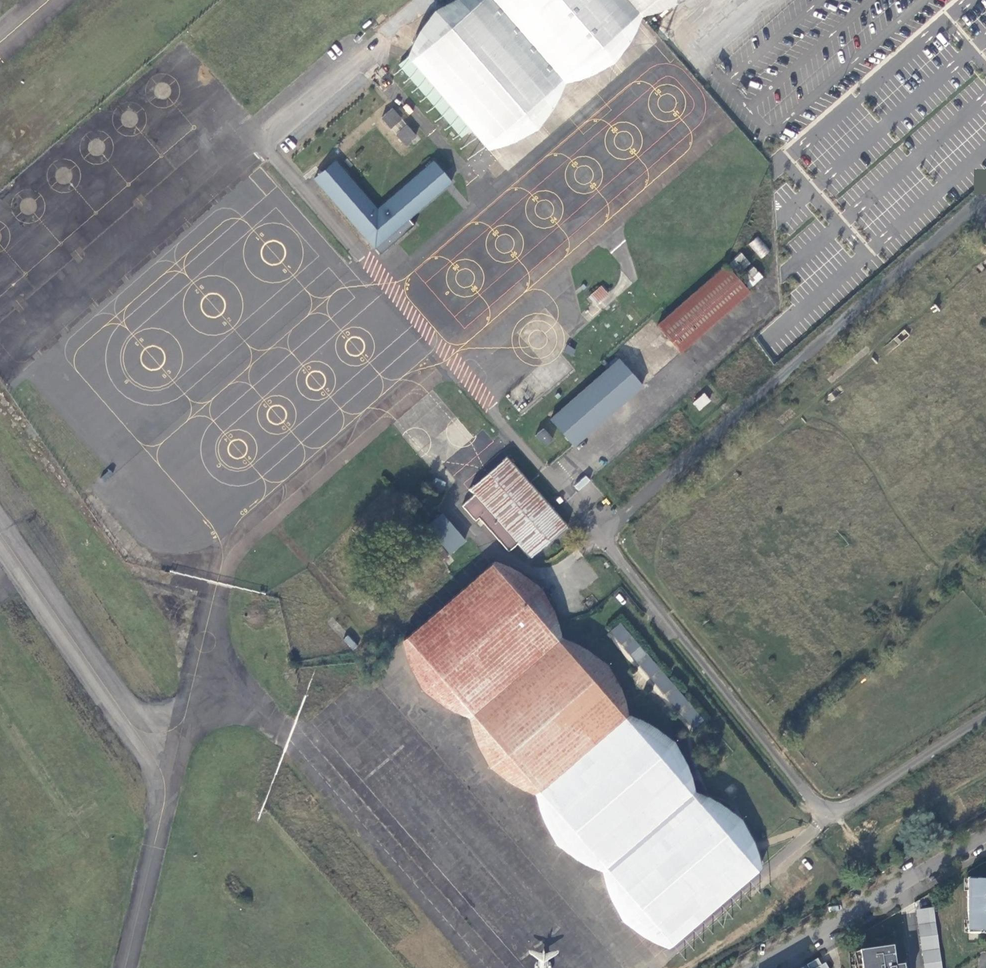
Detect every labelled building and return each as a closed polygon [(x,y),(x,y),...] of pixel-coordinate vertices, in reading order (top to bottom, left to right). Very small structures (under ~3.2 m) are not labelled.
[(493,0),(449,0),(438,6),(426,20),(418,32),(407,56),(470,127),(478,137),(484,143),(488,148),(504,146),(519,140),(534,131),(540,128),(553,111),(561,97),(566,83),(493,0)] [(566,83),(585,78),(605,66),(617,63),(632,40),(642,16),(628,0),(493,0),(566,83)] [(642,16),(664,7),(679,0),(628,0),(642,16)] [(398,65),(461,137),(470,127),(407,56),(398,65)] [(392,108),(382,117),(391,128),(402,119),(392,108)] [(407,125),(396,134),(405,145),(416,136),(407,125)] [(478,137),(471,145),(477,151),(484,143),(478,137)] [(377,204),(337,157),(313,177),(374,250),(455,179),(435,157),(377,204)] [(759,238),(749,246),(762,261),(771,252),(759,238)] [(754,263),(743,251),(729,263),(739,276),(754,263)] [(729,263),(727,262),(669,314),(659,323),(683,350),(751,289),(741,278),(739,276),(729,263)] [(752,290),(766,278),(756,265),(741,278),(751,289),(752,290)] [(601,286),(589,296),(596,304),(608,294),(601,286)] [(608,368),(551,418),(574,445),(642,385),(619,358),(608,368)] [(553,441),(544,430),(535,437),(545,448),(553,441)] [(531,556),(567,525),(529,482),(507,457),(488,473),(471,488),(475,493),(518,542),(531,556)] [(509,550),(518,542),(475,493),(463,504),(475,518),(479,515),(509,550)] [(442,515),(427,528),(449,555),(465,543),(442,515)] [(435,553),(441,561),(447,557),(441,549),(435,553)] [(562,639),(563,638),(562,637),(559,623),(554,610),(542,590),(541,588),(522,574),(508,567),(496,562),(405,641),(408,652),(413,667),(422,685),(425,690),(446,705),(458,712),(470,716),(471,717),(562,639)] [(632,636),(620,623),(609,633),(621,646),(632,636)] [(574,643),(562,639),(471,717),(472,724),(475,733),(478,743),(491,766),(510,781),(522,787),(536,793),(628,715),(628,714),(624,699),(619,686),(608,666),(587,650),(574,643)] [(647,653),(635,640),(623,649),(636,663),(647,653)] [(661,670),(650,657),(638,666),(650,679),(661,670)] [(675,686),(663,673),(652,682),(664,696),(675,686)] [(640,719),(628,715),(536,793),(538,800),(540,809),(544,819),(555,840),(557,842),(577,858),(589,864),(602,869),(602,870),(693,791),(690,775),(685,762),(673,742),(672,740),(653,726),(640,719)] [(705,795),(693,791),(602,870),(604,876),(606,885),(610,895),(622,919),(643,934),(653,939),(667,945),(668,946),(759,866),(756,852),(750,838),(739,818),(718,802),(705,795)] [(985,883),(979,883),(979,879),(966,879),(966,934),(978,934),(978,931),(985,931),(985,883)] [(928,909),(915,911),(916,918),(929,916),(928,909)] [(929,916),(916,918),(917,924),(930,923),(929,916)] [(930,923),(917,924),(918,931),(931,929),(930,923)] [(931,929),(918,931),(919,938),(932,936),(931,929)] [(932,936),(919,938),(920,944),(933,942),(932,936)] [(933,942),(920,944),(921,951),(934,949),(933,942)] [(858,952),(860,967),(903,967),(902,965),(894,967),(892,947),(879,949),(858,952)] [(934,949),(921,951),(922,957),(934,956),(934,949)] [(934,956),(922,957),(923,964),(935,962),(934,956)] [(808,967),(828,967),(825,963),(821,965),(817,958),(806,965),(808,967)]
